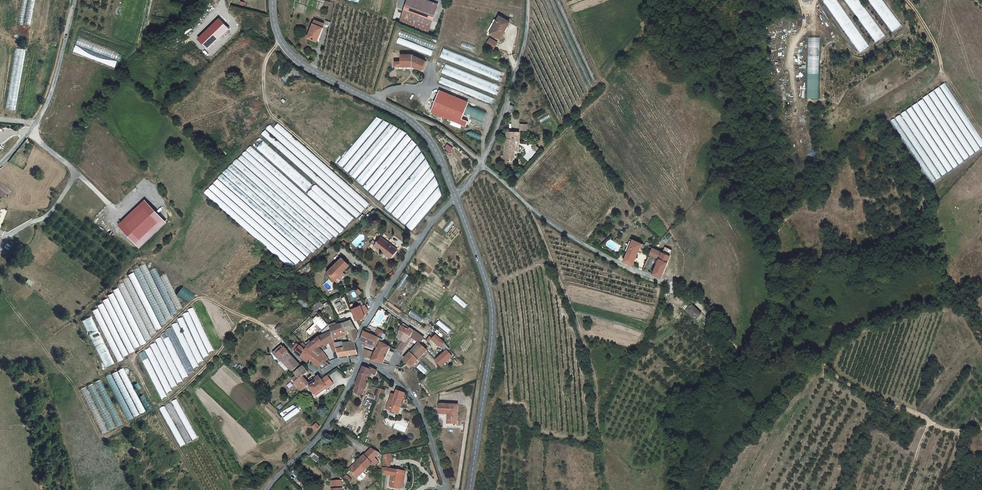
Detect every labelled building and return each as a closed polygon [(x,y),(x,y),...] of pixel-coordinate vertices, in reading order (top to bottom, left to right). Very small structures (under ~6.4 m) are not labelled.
[(18,23),(23,24),(28,0),(22,0),(18,23)] [(31,25),(35,0),(29,0),(24,24),(31,25)] [(426,0),(407,0),(399,22),(428,32),(438,4),(426,0)] [(823,1),(860,53),(870,46),(837,0),(824,0),(823,1)] [(875,43),(885,36),(859,0),(845,0),(875,43)] [(892,32),(902,25),(883,0),(868,0),(892,32)] [(499,37),(507,20),(496,15),(488,32),(499,37)] [(208,50),(230,29),(219,18),(197,39),(208,50)] [(322,22),(313,18),(306,35),(315,39),(322,22)] [(401,30),(398,36),(433,50),(435,44),(401,30)] [(79,37),(76,44),(119,62),(122,55),(79,37)] [(399,37),(397,43),(431,56),(433,51),(399,37)] [(814,37),(808,37),(807,98),(819,98),(820,38),(814,37)] [(496,41),(489,38),(486,45),(493,48),(496,41)] [(460,47),(473,52),(475,47),(463,41),(460,47)] [(76,45),(73,51),(115,68),(117,61),(76,45)] [(15,111),(26,50),(16,48),(5,109),(15,111)] [(439,57),(498,81),(501,71),(443,48),(439,57)] [(401,52),(400,60),(405,60),(404,63),(412,63),(412,65),(420,70),(425,60),(413,54),(401,52)] [(442,73),(495,95),(498,86),(445,64),(442,73)] [(439,83),(491,104),(494,98),(441,77),(439,83)] [(939,87),(980,148),(981,147),(981,139),(945,83),(939,87)] [(939,87),(934,91),(975,153),(980,150),(939,87)] [(933,91),(928,94),(970,157),(975,153),(933,91)] [(437,93),(429,110),(458,122),(466,103),(460,100),(459,103),(437,93)] [(928,95),(923,98),(964,160),(970,157),(928,95)] [(923,99),(918,102),(959,165),(964,161),(923,99)] [(464,114),(482,121),(486,111),(468,103),(464,114)] [(917,103),(912,106),(953,169),(958,165),(917,103)] [(911,107),(906,110),(948,172),(953,169),(911,107)] [(906,110),(901,114),(942,176),(947,173),(906,110)] [(538,119),(540,123),(551,118),(548,114),(538,119)] [(900,115),(895,118),(936,180),(941,177),(900,115)] [(376,117),(337,163),(342,167),(382,120),(376,117)] [(894,118),(889,121),(931,184),(936,180),(894,118)] [(389,123),(383,121),(343,168),(348,173),(389,123)] [(278,124),(274,128),(365,208),(369,204),(278,124)] [(398,128),(390,124),(349,173),(355,179),(398,128)] [(270,125),(266,129),(361,213),(365,209),(270,125)] [(362,185),(406,133),(399,129),(356,180),(362,185)] [(265,130),(261,134),(356,218),(360,214),(265,130)] [(466,133),(479,140),(481,135),(471,130),(466,133)] [(513,133),(505,132),(505,140),(503,140),(502,161),(500,160),(499,165),(505,165),(506,161),(512,161),(513,133)] [(363,187),(368,191),(412,139),(407,134),(363,187)] [(259,138),(253,145),(306,192),(312,184),(259,138)] [(369,191),(374,196),(416,145),(412,140),(369,191)] [(450,152),(453,148),(447,144),(444,148),(450,152)] [(246,150),(340,233),(344,229),(250,146),(246,150)] [(374,197),(379,201),(421,151),(417,146),(374,197)] [(242,155),(335,237),(339,233),(246,151),(242,155)] [(380,202),(385,206),(425,158),(421,152),(380,202)] [(238,159),(330,240),(333,236),(242,155),(238,159)] [(233,164),(325,244),(328,240),(236,159),(233,164)] [(384,208),(391,213),(430,167),(426,159),(384,208)] [(228,168),(319,249),(323,244),(232,164),(228,168)] [(391,214),(398,219),(434,175),(430,167),(391,214)] [(223,173),(313,253),(317,248),(227,168),(223,173)] [(218,178),(307,256),(311,252),(222,174),(218,178)] [(399,219),(405,225),(438,186),(435,176),(399,219)] [(214,183),(302,261),(306,257),(217,179),(214,183)] [(209,188),(296,265),(299,261),(212,184),(209,188)] [(311,189),(349,223),(353,218),(315,185),(311,189)] [(406,225),(412,231),(442,195),(439,187),(406,225)] [(208,188),(204,193),(291,269),(295,265),(208,188)] [(307,194),(345,227),(349,223),(311,189),(307,194)] [(135,243),(140,238),(126,223),(145,206),(158,221),(163,217),(146,199),(118,224),(135,243)] [(126,223),(140,238),(158,221),(145,206),(126,223)] [(452,220),(444,229),(447,232),(455,223),(452,220)] [(398,248),(382,235),(373,244),(377,246),(376,247),(380,251),(381,250),(390,257),(398,248)] [(631,240),(622,262),(633,266),(634,264),(632,263),(639,247),(641,248),(642,244),(631,240)] [(661,252),(651,248),(648,254),(658,259),(658,258),(661,252)] [(668,255),(661,252),(658,258),(658,259),(655,265),(654,268),(652,274),(661,277),(668,255)] [(326,270),(332,275),(338,268),(340,269),(347,261),(340,255),(326,270)] [(145,263),(139,266),(167,321),(173,318),(145,263)] [(161,326),(166,323),(139,268),(133,270),(161,326)] [(155,268),(150,271),(172,315),(177,313),(155,268)] [(332,275),(335,278),(341,270),(340,269),(338,268),(332,275)] [(134,273),(128,275),(156,331),(161,328),(134,273)] [(166,274),(160,277),(177,310),(182,307),(166,274)] [(128,277),(123,280),(150,335),(156,333),(128,277)] [(123,282),(118,285),(145,340),(151,338),(123,282)] [(118,287),(113,290),(140,346),(146,343),(118,287)] [(188,304),(194,295),(183,287),(177,295),(188,304)] [(113,293),(107,295),(135,348),(140,346),(113,293)] [(453,298),(464,308),(467,305),(456,295),(453,298)] [(108,298),(102,301),(129,354),(135,351),(108,298)] [(103,303),(97,306),(123,357),(129,354),(103,303)] [(367,312),(368,310),(365,305),(362,307),(361,305),(352,308),(357,319),(365,316),(364,312),(367,312)] [(691,306),(687,312),(696,321),(699,318),(701,315),(691,306)] [(193,307),(188,310),(209,354),(214,352),(193,307)] [(98,308),(92,311),(118,362),(123,359),(98,308)] [(409,314),(420,322),(423,318),(412,310),(409,314)] [(188,312),(183,314),(204,359),(209,356),(188,312)] [(90,316),(82,320),(105,367),(114,363),(90,316)] [(183,317),(178,319),(198,363),(204,361),(183,317)] [(339,319),(328,324),(329,327),(341,323),(339,319)] [(352,320),(341,323),(345,332),(347,331),(348,334),(350,342),(354,342),(357,338),(357,333),(352,320)] [(436,324),(448,333),(451,330),(439,320),(436,324)] [(177,322),(172,325),(194,369),(199,366),(177,322)] [(330,330),(332,337),(342,333),(343,336),(348,334),(347,331),(345,332),(341,323),(329,327),(330,330)] [(410,336),(413,331),(403,323),(400,331),(407,335),(404,340),(398,349),(404,351),(413,338),(410,336)] [(171,327),(166,330),(189,374),(194,371),(171,327)] [(376,332),(374,336),(378,338),(379,334),(382,336),(384,332),(379,329),(377,332),(376,332)] [(332,337),(330,330),(318,336),(321,340),(324,344),(333,340),(332,337)] [(407,335),(400,331),(399,330),(398,337),(404,340),(407,335)] [(366,332),(364,331),(360,340),(366,342),(366,344),(371,346),(373,343),(379,345),(380,342),(381,343),(383,340),(381,339),(382,336),(379,334),(378,338),(374,336),(369,333),(366,332)] [(419,343),(423,337),(413,331),(410,336),(413,338),(419,343)] [(166,333),(161,335),(184,379),(188,376),(166,333)] [(436,335),(432,338),(440,347),(444,343),(436,335)] [(318,336),(312,341),(308,345),(307,346),(318,354),(322,350),(320,347),(324,344),(321,340),(318,336)] [(161,337),(156,340),(178,383),(183,381),(161,337)] [(155,342),(150,345),(173,388),(178,386),(155,342)] [(371,359),(383,361),(391,347),(381,343),(380,342),(379,345),(375,352),(371,358),(371,359)] [(427,350),(422,345),(419,343),(404,358),(408,362),(411,365),(427,350)] [(445,351),(447,350),(449,349),(444,343),(440,347),(445,351)] [(344,348),(336,349),(338,356),(357,353),(355,345),(344,348)] [(318,354),(307,346),(304,349),(300,346),(296,350),(295,351),(303,358),(306,355),(310,358),(323,367),(329,363),(326,360),(327,356),(322,350),(318,354)] [(150,348),(145,350),(167,394),(172,391),(150,348)] [(364,355),(371,358),(375,352),(364,348),(364,349),(363,352),(364,355)] [(279,356),(291,369),(298,363),(286,350),(279,356)] [(435,356),(433,357),(439,366),(452,357),(447,350),(445,351),(437,359),(435,356)] [(144,351),(139,354),(162,399),(167,397),(144,351)] [(303,392),(309,387),(303,378),(310,370),(303,364),(293,373),(295,374),(290,378),(291,380),(290,381),(291,383),(293,382),(303,392)] [(416,367),(424,374),(427,371),(420,364),(416,367)] [(374,372),(376,370),(370,366),(369,368),(363,365),(357,377),(357,380),(356,382),(365,386),(367,381),(365,380),(368,374),(370,370),(373,372),(374,372)] [(123,368),(118,371),(140,415),(146,412),(123,368)] [(117,371),(112,374),(134,418),(140,415),(117,371)] [(111,374),(105,377),(128,421),(133,418),(111,374)] [(319,376),(318,375),(317,376),(316,377),(318,380),(310,387),(309,387),(315,395),(326,386),(327,387),(333,381),(327,376),(322,380),(320,377),(319,376)] [(100,380),(95,383),(118,426),(123,424),(100,380)] [(138,382),(134,385),(137,391),(142,388),(138,382)] [(365,386),(356,382),(354,388),(362,392),(365,386)] [(93,384),(88,386),(110,430),(115,427),(93,384)] [(85,387),(80,390),(103,434),(108,431),(85,387)] [(391,405),(390,409),(396,411),(397,408),(398,409),(399,406),(400,406),(405,392),(397,389),(395,394),(391,392),(387,404),(391,405)] [(147,411),(151,408),(143,395),(139,397),(147,411)] [(193,440),(198,437),(177,399),(172,402),(193,440)] [(187,444),(192,441),(171,403),(166,406),(187,444)] [(457,404),(437,403),(435,412),(447,413),(447,416),(446,416),(445,422),(456,423),(457,404)] [(286,422),(302,411),(299,406),(282,417),(286,422)] [(181,447),(186,445),(165,407),(160,409),(181,447)] [(315,431),(320,427),(316,422),(311,426),(315,431)] [(358,462),(350,471),(358,477),(361,479),(362,479),(366,475),(366,474),(363,471),(372,462),(374,463),(378,459),(375,456),(378,452),(371,445),(363,454),(356,461),(358,462)] [(405,484),(406,471),(393,469),(390,468),(391,462),(391,456),(392,456),(391,454),(384,455),(383,464),(383,473),(392,474),(391,485),(401,487),(401,483),(405,484)] [(340,481),(331,481),(332,489),(341,489),(340,481)]
